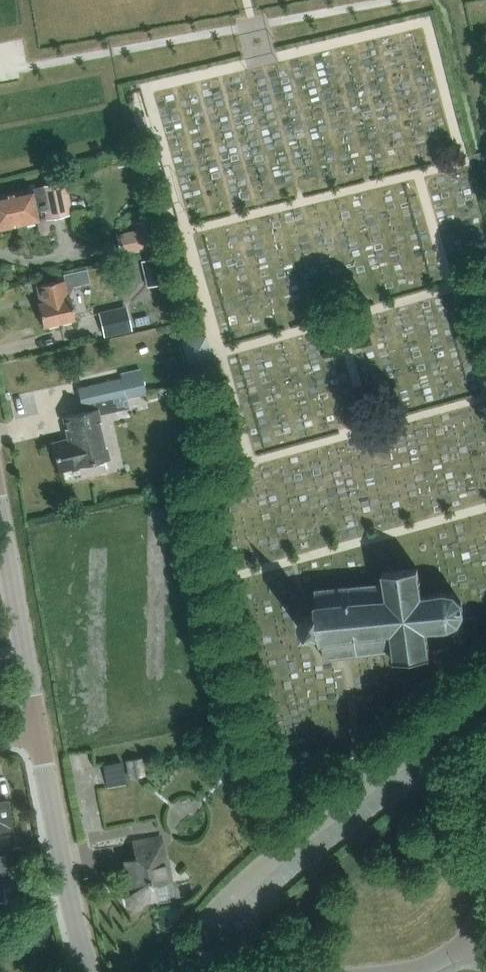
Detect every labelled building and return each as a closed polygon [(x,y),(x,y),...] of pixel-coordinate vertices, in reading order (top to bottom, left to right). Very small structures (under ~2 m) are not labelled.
[(64,180),(0,195),(0,231),(38,222),(36,214),(45,212),(47,220),(72,214),(64,180)] [(139,236),(121,240),(123,254),(155,247),(151,228),(138,230),(139,236)] [(156,254),(144,257),(148,275),(160,272),(156,254)] [(70,297),(69,297),(65,280),(37,286),(41,303),(38,304),(43,327),(75,320),(70,297)] [(99,316),(103,336),(131,330),(126,309),(125,305),(98,311),(99,316)] [(70,441),(51,445),(57,471),(75,466),(76,468),(107,461),(94,406),(126,399),(125,398),(145,394),(140,371),(120,375),(121,379),(82,388),(87,412),(64,417),(70,441)] [(428,656),(425,630),(443,628),(456,623),(462,614),(462,600),(453,592),(441,592),(421,594),(418,567),(383,571),(384,581),(315,588),(317,604),(315,605),(316,614),(302,615),(303,633),(317,632),(318,643),(321,643),(323,658),(391,651),(392,660),(428,656)] [(145,776),(142,757),(125,760),(128,779),(145,776)] [(123,761),(102,765),(106,788),(127,784),(123,761)] [(13,829),(7,800),(0,802),(0,832),(13,829)] [(167,881),(159,837),(131,842),(135,860),(122,862),(128,894),(125,897),(127,904),(133,907),(137,907),(142,901),(155,899),(153,884),(167,881)] [(0,879),(0,900),(18,897),(20,906),(21,906),(19,897),(16,878),(18,878),(18,876),(0,879)]
